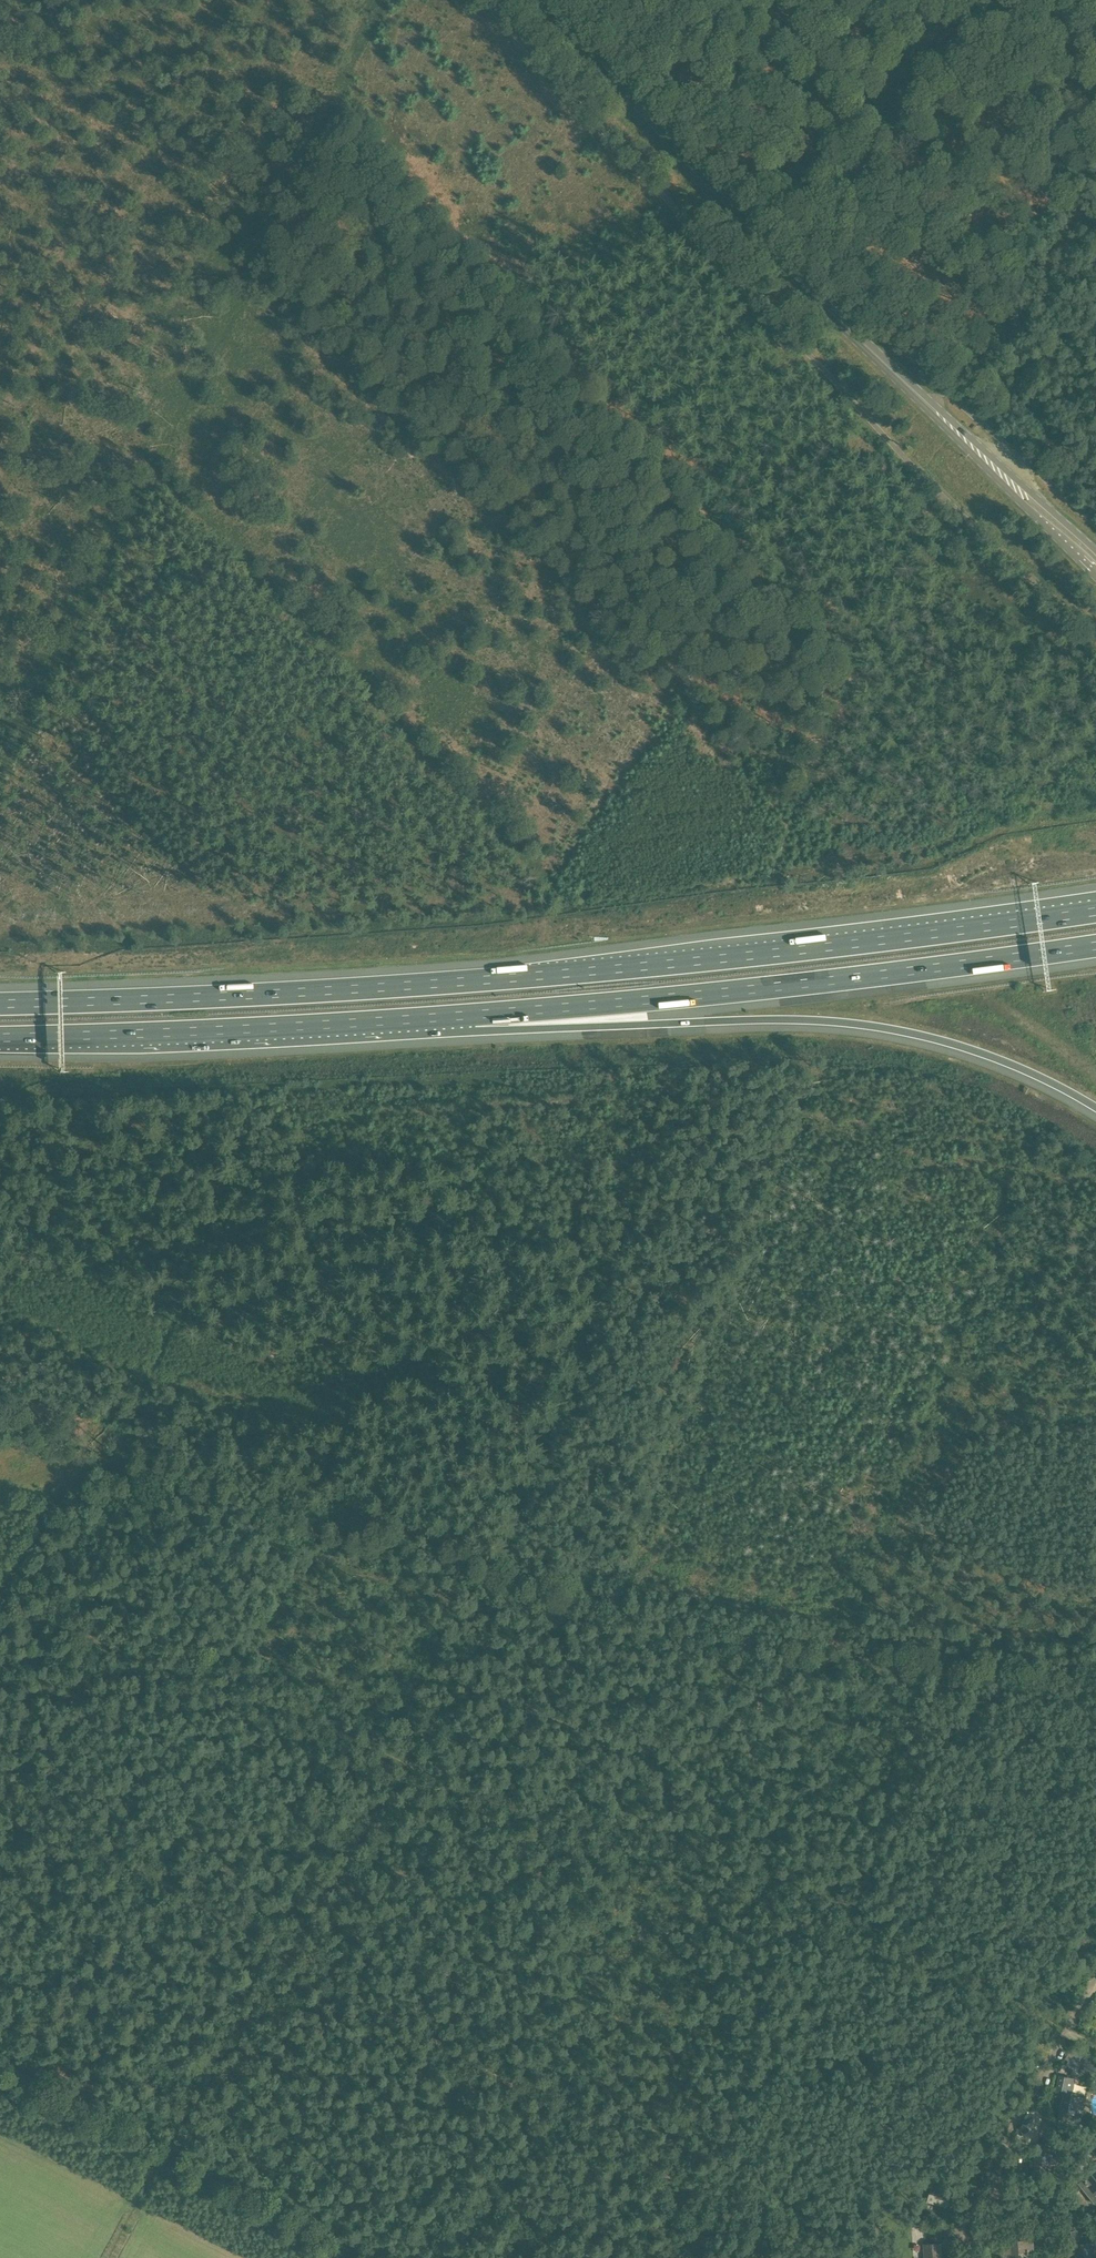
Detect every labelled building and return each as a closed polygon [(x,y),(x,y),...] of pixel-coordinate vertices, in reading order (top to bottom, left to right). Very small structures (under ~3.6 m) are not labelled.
[(1084,2053),(1076,2048),(1068,2060),(1065,2065),(1074,2069),(1084,2053)] [(1060,2110),(1067,2111),(1082,2114),(1086,2097),(1071,2094),(1075,2078),(1060,2075),(1056,2089),(1065,2091),(1060,2110)] [(1044,2146),(1045,2144),(1038,2142),(1034,2162),(1041,2163),(1042,2158),(1057,2161),(1059,2149),(1044,2146)] [(1095,2203),(1095,2202),(1095,2169),(1078,2183),(1095,2203)] [(929,2179),(928,2183),(931,2185),(926,2201),(947,2207),(952,2190),(938,2186),(939,2182),(929,2179)] [(984,2244),(987,2230),(975,2228),(973,2243),(984,2244)] [(999,2244),(1001,2257),(1010,2257),(1019,2257),(1019,2252),(1034,2251),(1033,2239),(1018,2240),(1017,2237),(1010,2238),(1011,2243),(999,2244)] [(1076,2257),(1095,2257),(1095,2244),(1095,2241),(1074,2245),(1076,2257)] [(925,2257),(929,2257),(941,2257),(940,2243),(924,2244),(925,2257)]
